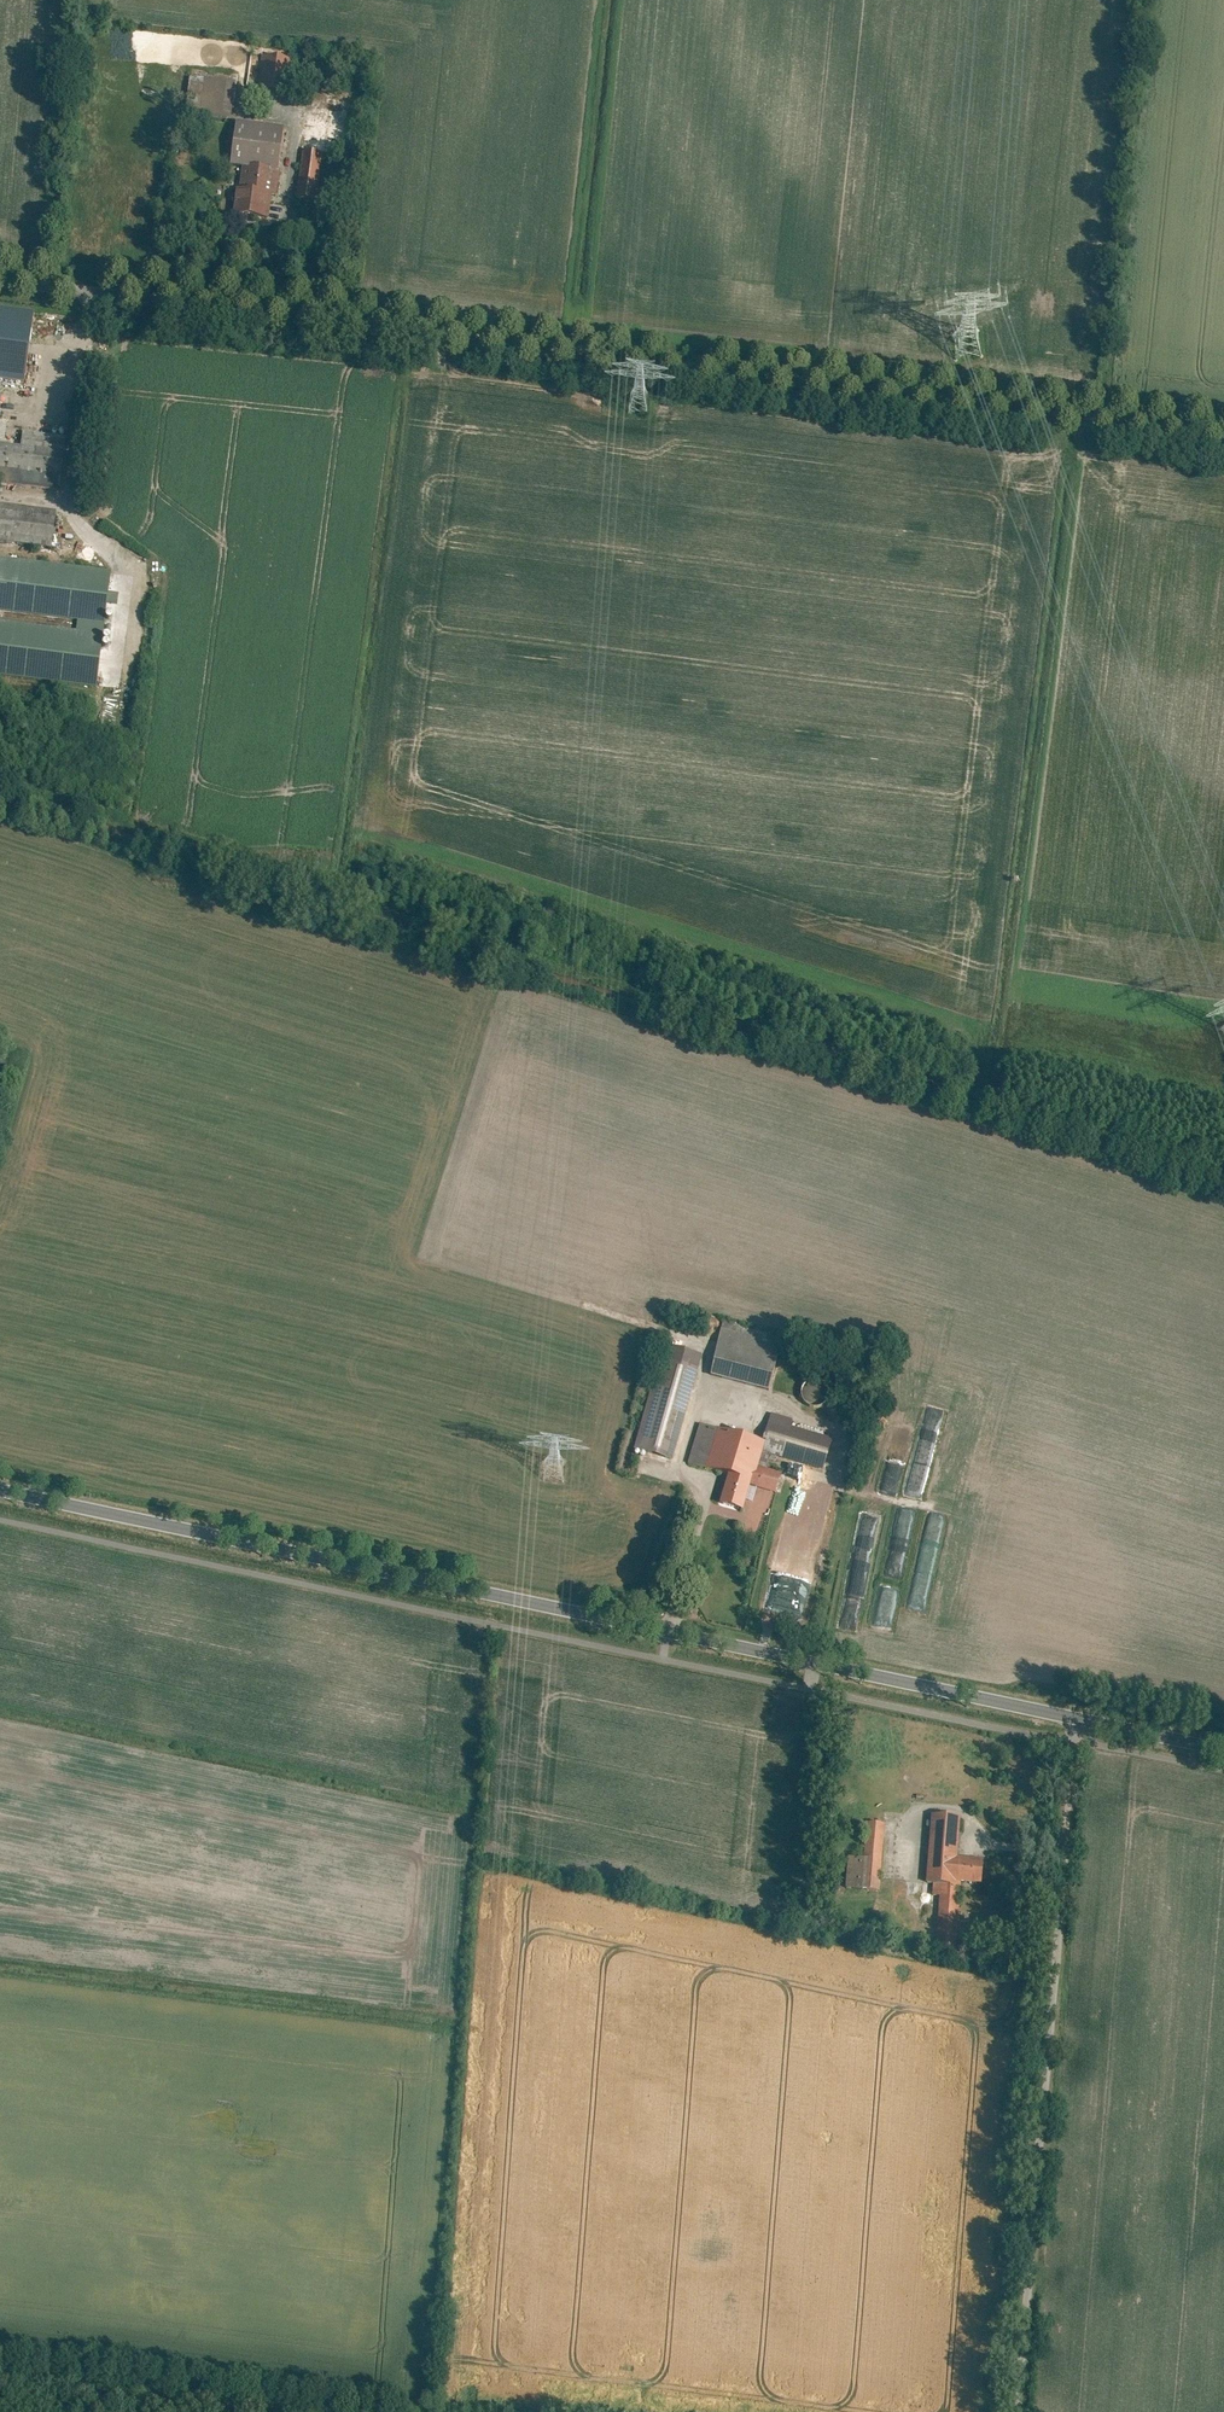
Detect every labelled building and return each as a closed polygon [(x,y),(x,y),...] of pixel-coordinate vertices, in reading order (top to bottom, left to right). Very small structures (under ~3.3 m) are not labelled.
[(256,56),(252,87),(291,92),(295,61),(256,56)] [(182,112),(225,117),(229,84),(186,79),(182,112)] [(228,216),(267,222),(271,199),(276,200),(289,123),(229,113),(221,163),(236,166),(233,186),(228,216)] [(294,205),(316,208),(323,157),(301,154),(294,205)] [(26,383),(33,313),(0,309),(0,381),(26,383)] [(59,492),(64,448),(17,442),(18,436),(14,436),(12,453),(0,452),(0,485),(59,492)] [(56,516),(0,509),(0,547),(51,554),(56,516)] [(96,691),(109,574),(0,562),(0,617),(74,625),(72,636),(0,628),(0,680),(96,691)] [(708,1380),(770,1396),(785,1337),(723,1322),(708,1380)] [(634,1450),(671,1461),(702,1357),(664,1346),(634,1450)] [(730,1479),(723,1507),(744,1513),(751,1488),(777,1495),(781,1479),(754,1472),(761,1449),(830,1468),(840,1432),(768,1413),(760,1442),(696,1425),(685,1466),(730,1479)] [(683,1502),(680,1512),(693,1517),(696,1507),(683,1502)] [(930,1597),(942,1527),(919,1523),(910,1576),(913,1577),(907,1612),(916,1614),(920,1595),(930,1597)] [(786,1568),(778,1605),(802,1611),(807,1588),(798,1586),(804,1558),(793,1556),(790,1569),(786,1568)] [(924,1942),(930,1943),(950,1944),(955,1882),(980,1884),(983,1847),(953,1844),(956,1805),(914,1801),(908,1881),(917,1882),(916,1891),(928,1891),(924,1942)] [(833,1882),(868,1884),(873,1818),(854,1816),(852,1851),(836,1850),(833,1882)]
